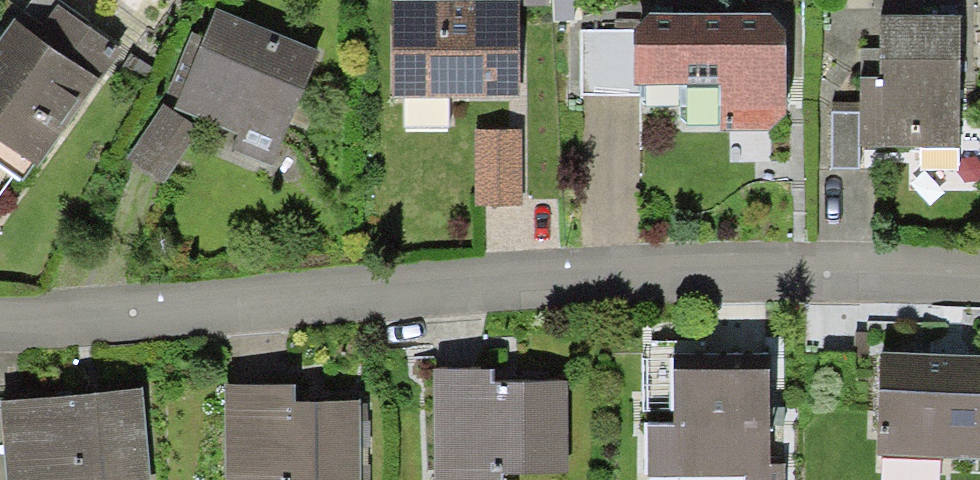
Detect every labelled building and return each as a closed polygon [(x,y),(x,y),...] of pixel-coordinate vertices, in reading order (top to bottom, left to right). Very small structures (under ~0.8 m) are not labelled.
[(17,22),(98,79),(101,81),(123,50),(89,27),(91,24),(58,0),(33,0),(17,22)] [(555,20),(574,20),(574,0),(555,0),(555,20)] [(518,1),(391,1),(391,97),(462,97),(518,97),(518,5),(518,1)] [(319,51),(216,8),(204,37),(192,32),(167,92),(179,97),(174,107),(238,134),(232,148),(271,165),(319,51)] [(773,14),(650,12),(634,30),(634,85),(639,85),(720,85),(719,131),(767,130),(785,115),(785,28),(773,14)] [(960,15),(881,16),(881,49),(860,49),(860,102),(860,148),(960,147),(960,15)] [(14,19),(0,39),(0,140),(36,166),(98,79),(17,22),(14,19)] [(634,85),(634,30),(581,31),(582,96),(639,95),(639,85),(634,85)] [(860,148),(860,102),(831,102),(831,169),(860,169),(860,148)] [(200,130),(165,104),(125,158),(160,184),(200,130)] [(521,128),(477,129),(479,208),(523,207),(521,128)] [(879,353),(877,455),(979,458),(979,355),(932,354),(879,353)] [(674,354),(674,423),(646,423),(646,477),(744,476),(744,479),(785,479),(785,465),(770,465),(769,354),(674,354)] [(434,370),(434,479),(501,479),(501,473),(568,473),(567,381),(512,381),(494,381),(494,369),(434,370)] [(225,384),(226,479),(361,479),(360,400),(306,401),(295,401),(294,384),(225,384)] [(0,400),(0,404),(7,479),(151,479),(142,388),(77,394),(0,400)]
